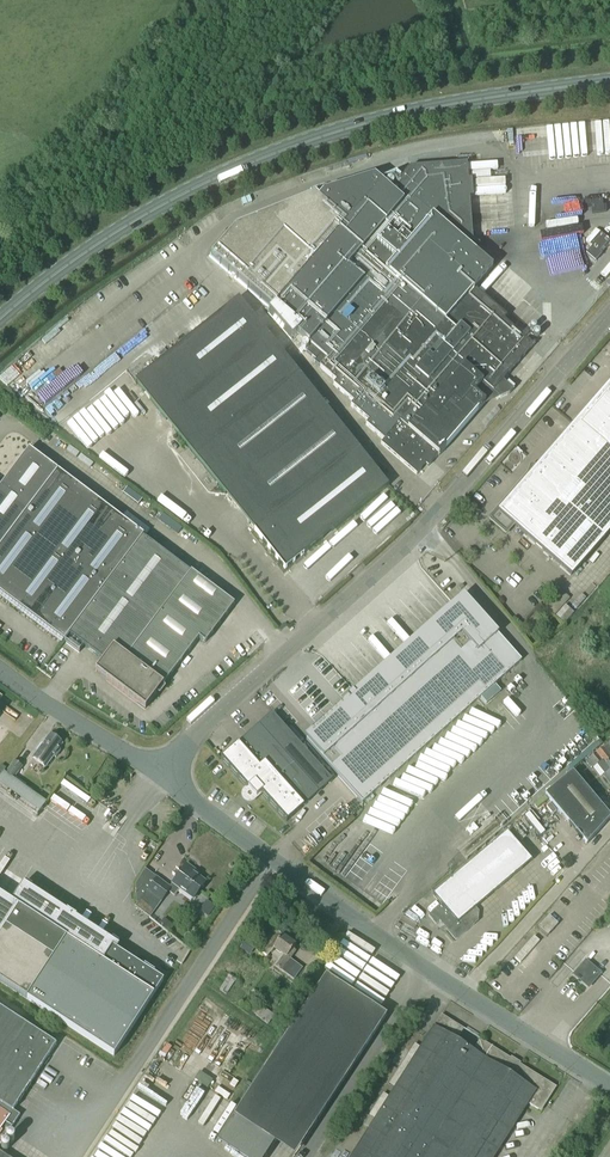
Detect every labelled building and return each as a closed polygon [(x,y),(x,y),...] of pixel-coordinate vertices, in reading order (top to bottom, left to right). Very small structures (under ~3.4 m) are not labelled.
[(594,125),(576,126),(577,146),(584,146),(584,155),(570,155),(571,165),(596,163),(594,125)] [(502,320),(504,318),(472,291),(492,268),(477,254),(476,245),(473,245),(467,164),(409,168),(400,179),(395,175),(379,182),(374,177),(322,193),(318,199),(314,196),(235,228),(210,257),(272,310),(268,313),(291,340),(297,334),(309,344),(327,360),(320,368),(336,382),(333,385),(354,403),(351,406),(369,422),(366,426),(384,441),(381,444),(417,475),(425,465),(428,468),(438,456),(439,457),(485,403),(474,393),(477,390),(484,395),(489,396),(492,392),(500,399),(509,395),(513,390),(503,381),(533,346),(502,320)] [(609,242),(600,234),(590,246),(592,248),(586,254),(595,262),(602,255),(600,253),(609,242)] [(500,310),(519,289),(515,285),(496,305),(500,310)] [(513,303),(539,321),(544,315),(517,297),(513,303)] [(285,569),(388,487),(239,299),(135,382),(195,457),(214,443),(244,480),(225,495),(285,569)] [(513,525),(571,576),(609,531),(609,385),(523,485),(521,483),(491,518),(491,521),(505,534),(513,525)] [(64,642),(69,635),(103,661),(95,672),(145,710),(198,639),(205,644),(234,605),(143,537),(143,536),(29,450),(0,487),(0,594),(64,642)] [(110,472),(106,479),(115,485),(120,478),(110,472)] [(555,617),(570,599),(553,585),(548,590),(555,596),(544,608),(555,617)] [(349,702),(306,741),(362,804),(521,662),(465,598),(457,606),(357,695),(355,697),(352,693),(346,698),(349,702)] [(406,599),(402,604),(417,619),(421,614),(406,599)] [(252,783),(261,793),(286,822),(332,781),(272,714),(221,759),(247,788),(252,783)] [(45,768),(53,758),(54,758),(56,758),(60,752),(60,750),(59,750),(62,745),(49,736),(42,745),(41,744),(36,751),(37,752),(32,759),(45,768)] [(597,766),(606,777),(609,783),(609,756),(609,755),(609,749),(606,745),(603,748),(596,753),(589,759),(595,767),(597,766)] [(13,781),(23,767),(15,762),(5,775),(13,781)] [(609,819),(609,817),(572,772),(545,795),(587,845),(609,819)] [(10,787),(37,808),(44,799),(16,778),(10,787)] [(346,798),(340,806),(350,813),(356,805),(346,798)] [(533,837),(523,827),(528,822),(519,814),(510,823),(519,831),(518,832),(528,842),(533,837)] [(531,814),(527,817),(542,836),(546,832),(531,814)] [(476,908),(531,862),(507,834),(452,880),(476,908)] [(534,852),(538,856),(547,849),(543,845),(534,852)] [(360,888),(385,864),(379,858),(379,859),(373,853),(348,875),(354,881),(360,888)] [(548,872),(560,864),(557,860),(545,867),(548,872)] [(193,900),(205,883),(193,875),(196,872),(187,865),(170,889),(157,879),(148,892),(147,891),(135,908),(149,918),(168,892),(175,897),(180,890),(193,900)] [(137,886),(145,873),(140,870),(132,882),(137,886)] [(433,896),(438,902),(441,905),(428,916),(436,925),(440,922),(456,941),(474,925),(466,916),(476,908),(452,880),(433,896)] [(115,949),(118,945),(118,944),(112,940),(112,941),(111,942),(31,889),(31,888),(32,889),(32,888),(26,884),(25,884),(25,886),(23,885),(11,903),(0,896),(0,982),(27,1000),(114,1057),(153,996),(163,981),(153,975),(154,973),(144,966),(144,967),(144,968),(115,949)] [(408,906),(405,911),(417,918),(420,913),(408,906)] [(426,917),(422,921),(431,929),(435,925),(426,917)] [(547,936),(557,925),(549,917),(539,928),(547,936)] [(293,981),(302,969),(290,960),(296,952),(293,950),(296,946),(280,935),(281,934),(274,929),(259,951),(268,957),(274,949),(284,956),(275,968),(293,981)] [(539,942),(534,937),(515,959),(520,964),(539,942)] [(240,949),(250,956),(256,946),(246,940),(240,949)] [(588,986),(598,974),(586,964),(582,968),(584,970),(578,977),(588,986)] [(229,976),(219,991),(227,996),(236,981),(229,976)] [(216,1144),(235,1156),(266,1156),(274,1145),(292,1156),(294,1156),(386,1017),(325,977),(233,1118),(216,1144)] [(56,1045),(0,1008),(0,1145),(19,1116),(12,1112),(56,1045)] [(255,1016),(268,1026),(274,1017),(262,1008),(255,1016)] [(528,1104),(537,1110),(541,1109),(553,1089),(552,1086),(480,1040),(472,1052),(456,1041),(463,1029),(441,1015),(351,1156),(494,1156),(528,1104)] [(77,1089),(83,1079),(77,1076),(72,1086),(77,1089)]
